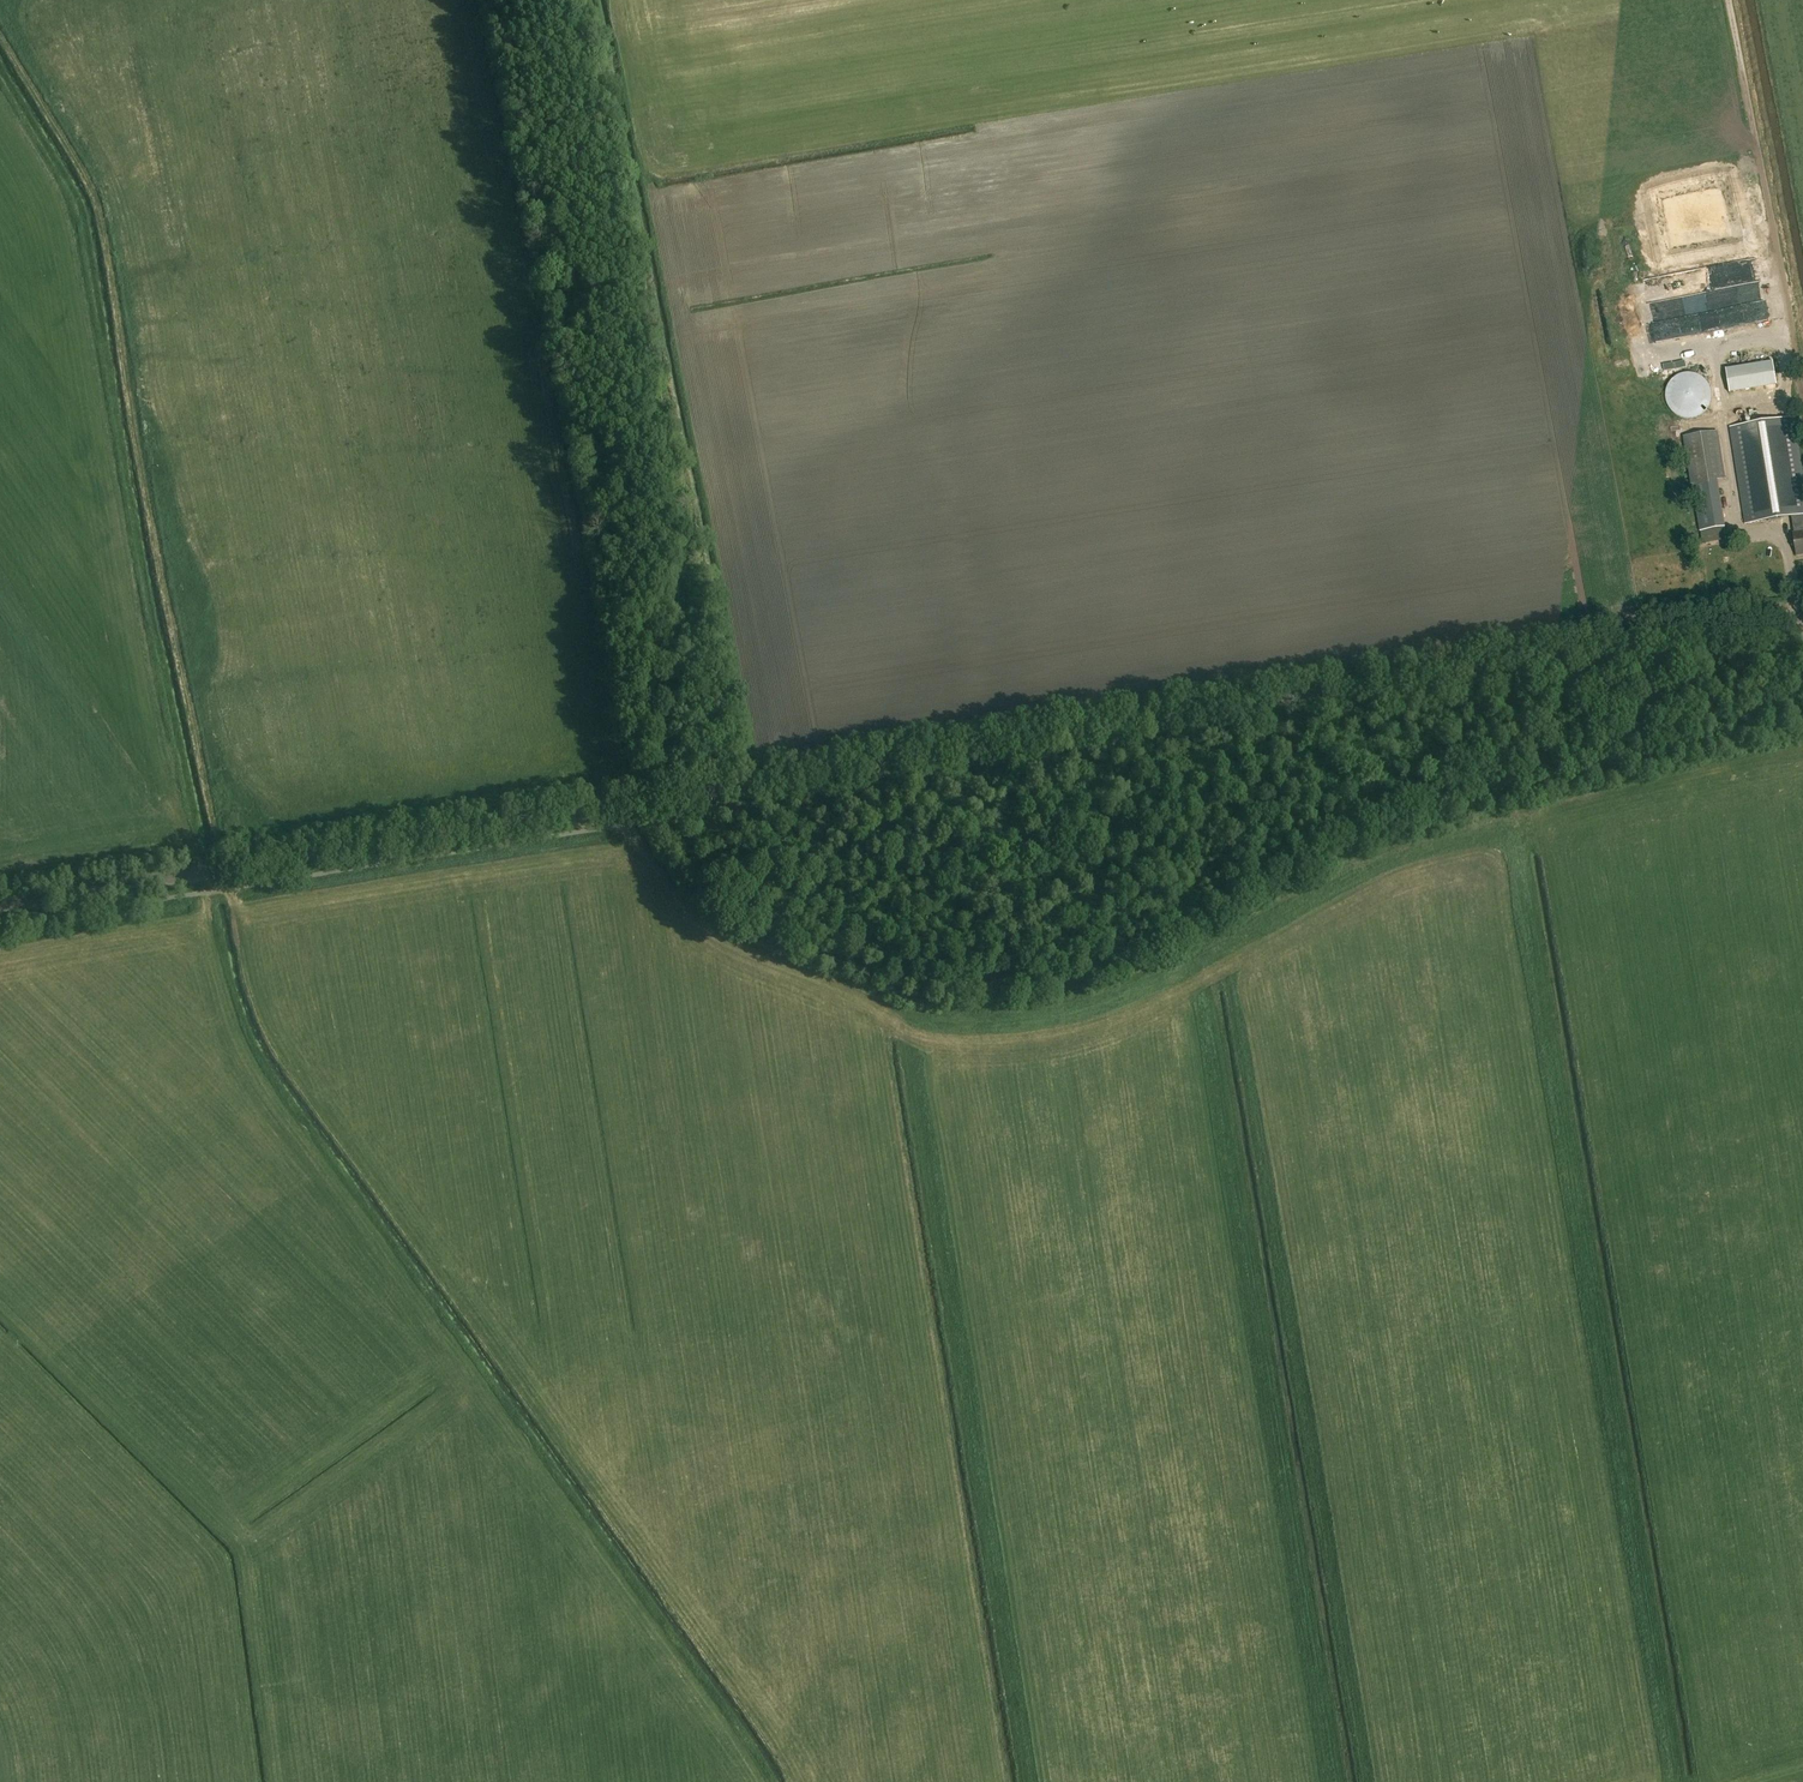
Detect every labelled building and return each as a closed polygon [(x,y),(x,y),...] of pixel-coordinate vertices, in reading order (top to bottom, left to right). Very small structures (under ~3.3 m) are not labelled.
[(1636,305),(1685,297),(1682,279),(1633,287),(1636,305)] [(1751,290),(1763,288),(1762,282),(1750,284),(1751,290)] [(1777,385),(1773,361),(1726,369),(1730,393),(1777,385)] [(1665,394),(1665,396),(1665,398),(1665,400),(1666,402),(1667,404),(1668,407),(1669,409),(1670,411),(1671,412),(1673,414),(1675,415),(1677,416),(1679,417),(1682,418),(1684,419),(1686,419),(1688,419),(1690,419),(1693,418),(1695,418),(1697,417),(1700,416),(1701,415),(1703,414),(1705,412),(1705,411),(1706,410),(1708,408),(1708,407),(1709,405),(1710,403),(1711,401),(1711,398),(1711,397),(1711,396),(1711,393),(1711,392),(1710,390),(1709,387),(1709,386),(1708,384),(1706,382),(1705,380),(1703,379),(1702,377),(1700,376),(1697,375),(1694,374),(1692,373),(1690,373),(1688,373),(1686,373),(1683,373),(1681,374),(1679,375),(1677,376),(1675,377),(1673,378),(1671,380),(1670,382),(1669,383),(1668,385),(1667,387),(1666,389),(1666,391),(1665,393),(1665,394)] [(1652,394),(1652,406),(1660,405),(1660,394),(1652,394)] [(1791,420),(1732,429),(1747,524),(1792,517),(1794,534),(1793,534),(1796,556),(1802,554),(1802,523),(1802,515),(1802,500),(1791,420)] [(1724,479),(1717,431),(1683,436),(1690,484),(1693,484),(1700,531),(1725,527),(1717,480),(1724,479)]
